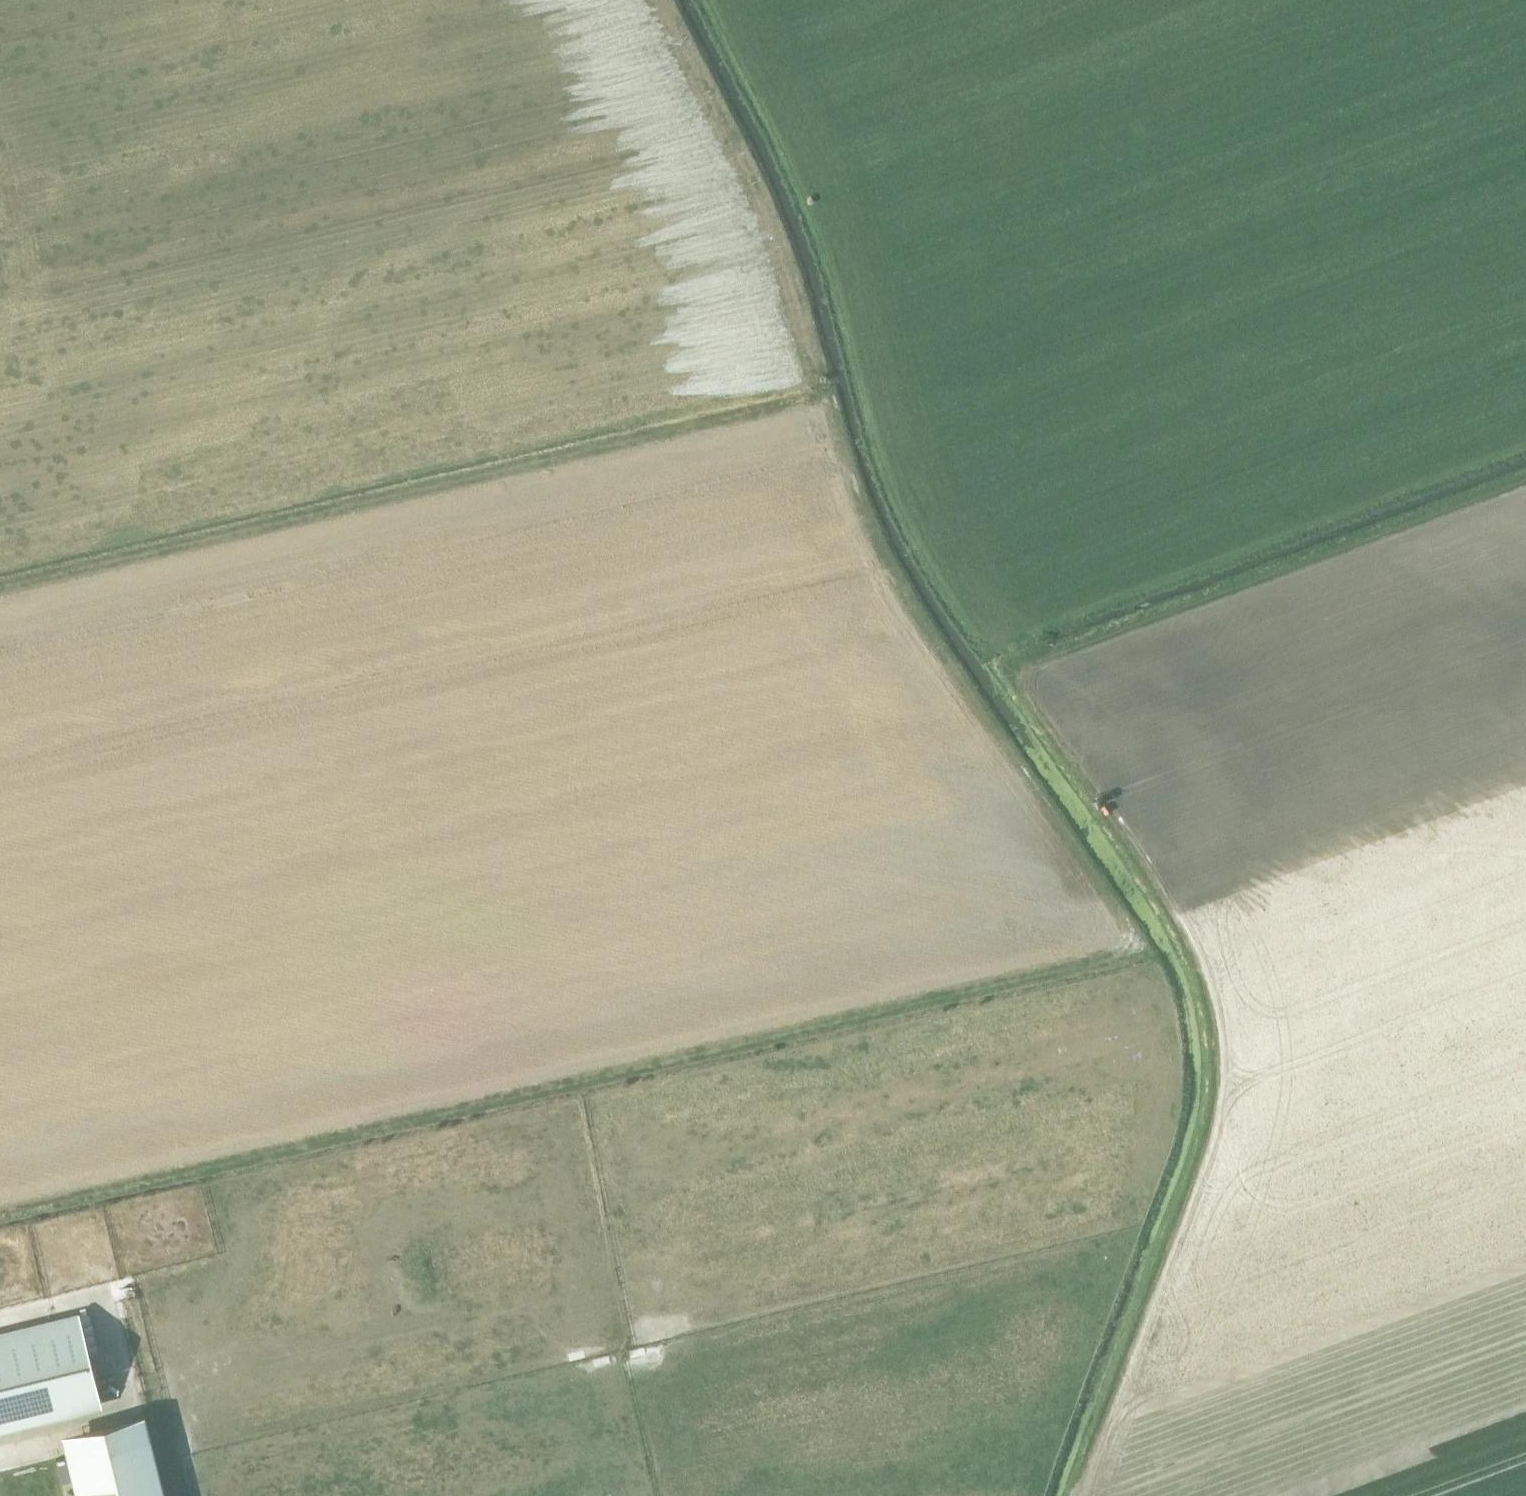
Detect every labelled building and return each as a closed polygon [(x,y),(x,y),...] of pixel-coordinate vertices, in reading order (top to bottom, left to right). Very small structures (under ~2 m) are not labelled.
[(100,1401),(79,1316),(0,1335),(0,1426),(100,1401)] [(60,1433),(76,1495),(163,1495),(142,1413),(60,1433)]
